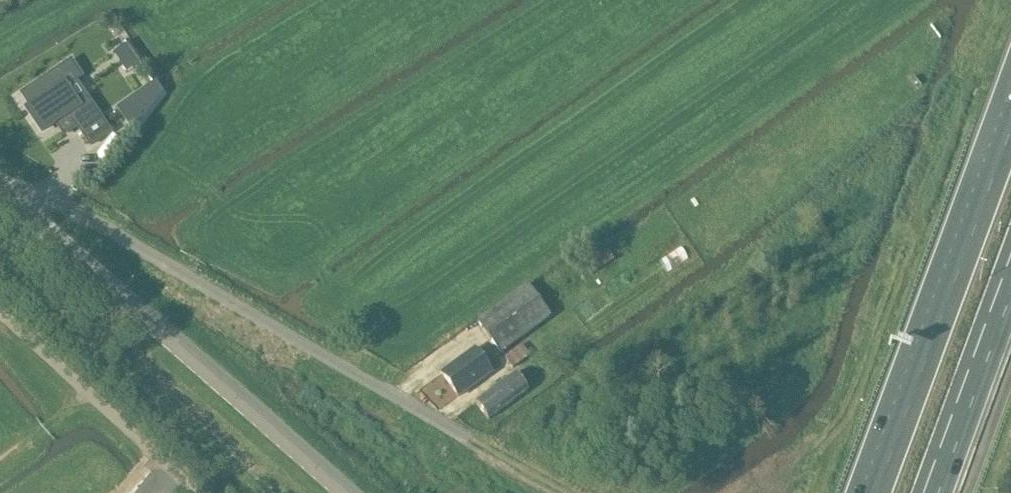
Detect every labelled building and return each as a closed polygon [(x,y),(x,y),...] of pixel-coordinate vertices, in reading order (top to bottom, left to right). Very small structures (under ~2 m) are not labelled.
[(133,57),(111,24),(90,38),(112,71),(125,63),(133,57)] [(138,54),(133,57),(125,63),(136,79),(149,71),(138,54)] [(110,132),(87,98),(77,105),(66,87),(81,77),(71,62),(22,94),(31,107),(27,110),(32,117),(33,117),(42,131),(49,126),(49,127),(59,120),(68,133),(78,126),(90,145),(110,132)] [(133,132),(163,92),(157,85),(119,111),(133,132)] [(476,322),(490,341),(500,355),(552,316),(528,284),(476,322)] [(522,345),(505,357),(513,368),(530,356),(522,345)] [(441,374),(458,397),(490,373),(474,351),(441,374)] [(516,374),(502,384),(476,403),(488,419),(528,390),(516,374)]
